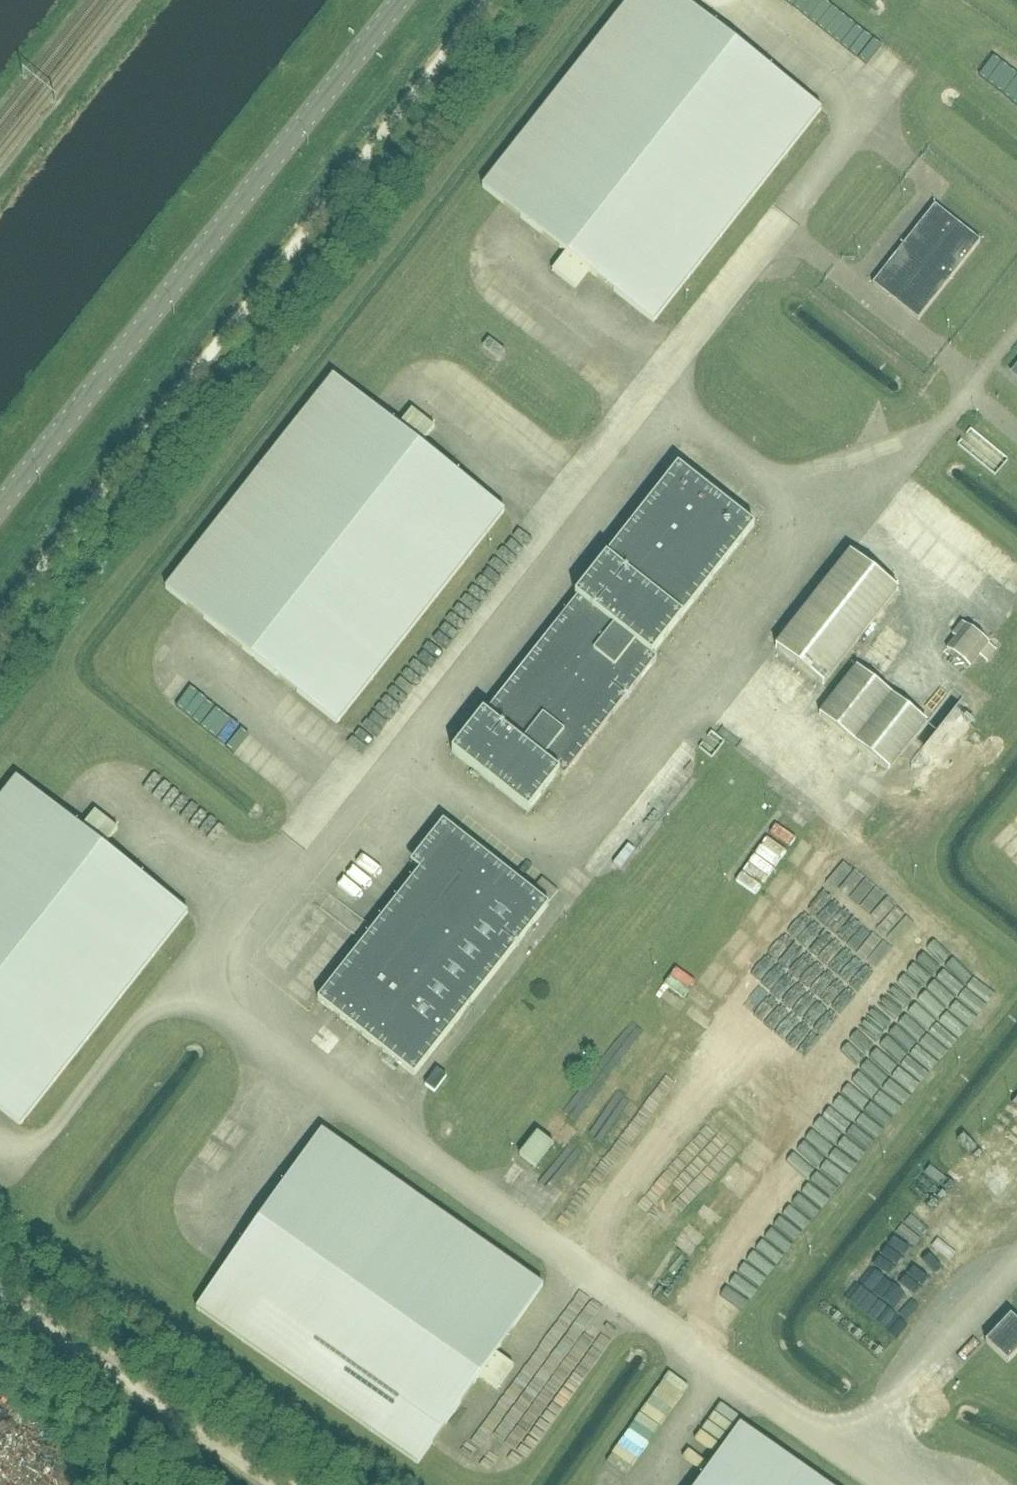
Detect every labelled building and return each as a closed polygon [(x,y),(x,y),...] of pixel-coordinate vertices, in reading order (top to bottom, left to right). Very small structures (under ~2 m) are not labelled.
[(688,6),(680,0),(631,0),(482,189),(565,255),(552,272),(575,290),(588,273),(653,324),(654,323),(821,111),(688,6)] [(933,207),(871,285),(917,321),(978,242),(933,207)] [(505,353),(489,340),(482,348),(499,361),(505,353)] [(504,513),(504,512),(421,446),(434,429),(411,411),(398,428),(371,407),(333,377),(165,590),(184,605),(336,725),(337,724),(504,513)] [(957,446),(994,477),(1007,461),(970,430),(957,446)] [(656,661),(651,657),(754,527),(677,467),(577,599),(485,716),(483,714),(451,753),(528,814),(559,775),(564,778),(656,661)] [(775,649),(823,687),(897,592),(850,554),(775,649)] [(856,669),(835,696),(819,716),(888,771),(900,756),(926,723),(856,669)] [(699,748),(712,758),(724,743),(711,733),(699,748)] [(54,809),(17,779),(0,800),(0,1111),(20,1127),(20,1126),(109,1014),(187,915),(188,914),(104,848),(118,831),(95,813),(81,830),(54,809)] [(384,1054),(395,1063),(414,1077),(461,1018),(464,1013),(469,1007),(470,1007),(523,939),(526,935),(531,928),(548,906),(452,831),(452,830),(419,872),(374,930),(363,943),(360,947),(317,1001),(384,1054)] [(561,895),(545,882),(535,895),(551,907),(561,895)] [(495,1355),(542,1287),(322,1132),(321,1132),(224,1270),(196,1310),(418,1466),(431,1446),(479,1379),(497,1391),(513,1368),(495,1355)] [(985,1344),(1007,1365),(1016,1354),(1016,1324),(1010,1317),(985,1344)] [(697,1484),(824,1484),(740,1426),(739,1425),(697,1484)]
